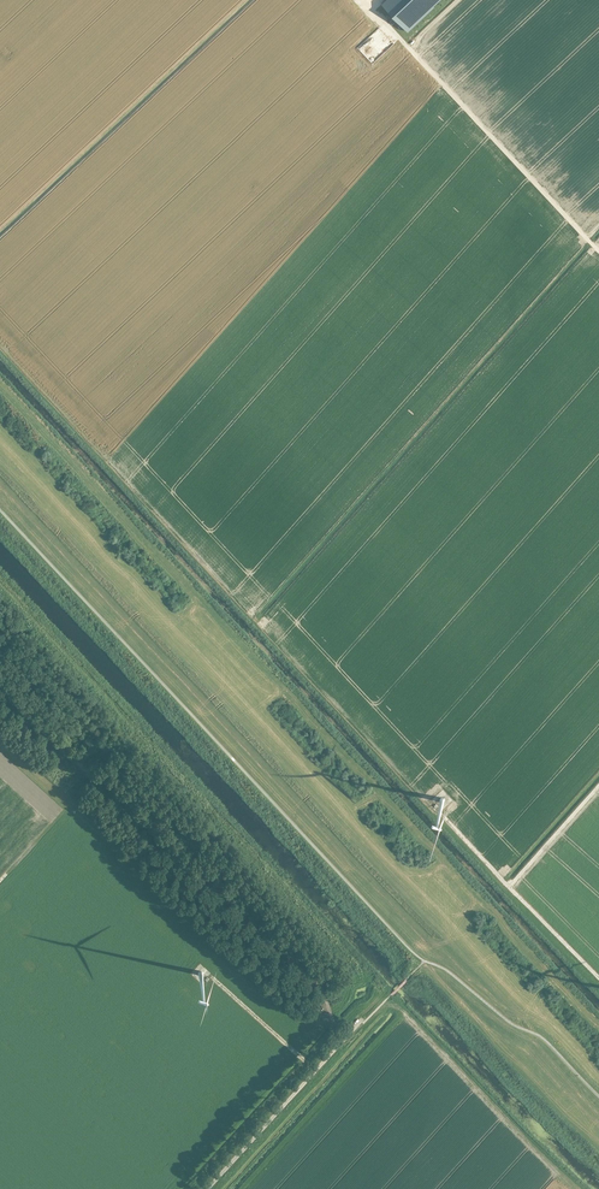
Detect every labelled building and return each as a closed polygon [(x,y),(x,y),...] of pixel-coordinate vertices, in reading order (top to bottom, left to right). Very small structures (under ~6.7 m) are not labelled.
[(382,4),(407,31),(440,0),(386,0),(382,4)]
